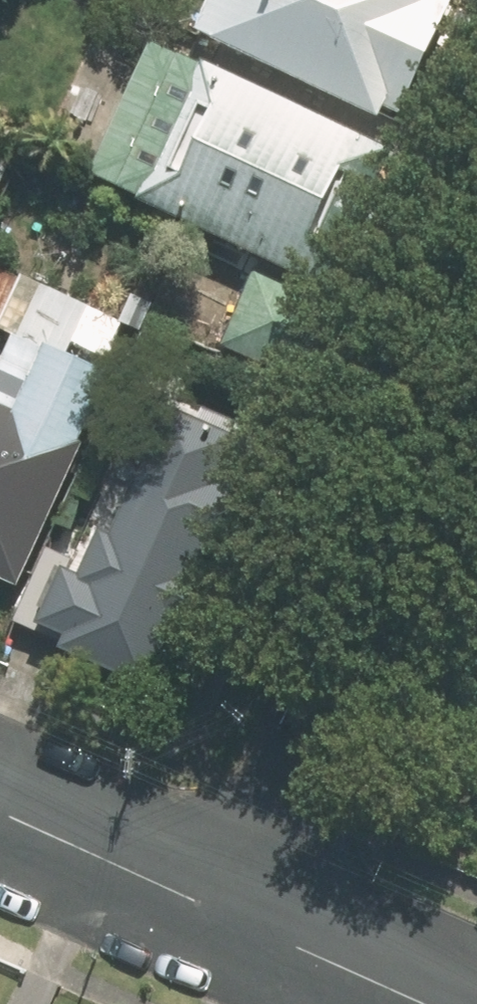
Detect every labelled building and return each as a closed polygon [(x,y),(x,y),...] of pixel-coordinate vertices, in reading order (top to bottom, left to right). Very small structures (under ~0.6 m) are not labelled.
[(469,0),(199,0),(180,40),(405,144),(471,1),(469,0)] [(390,164),(154,51),(87,191),(323,304),(390,164)] [(303,391),(331,324),(245,288),(217,355),(303,391)] [(20,591),(121,335),(20,295),(0,346),(0,583),(20,591)] [(43,549),(8,626),(56,647),(51,657),(140,697),(255,437),(198,412),(192,426),(139,402),(69,561),(43,549)]
